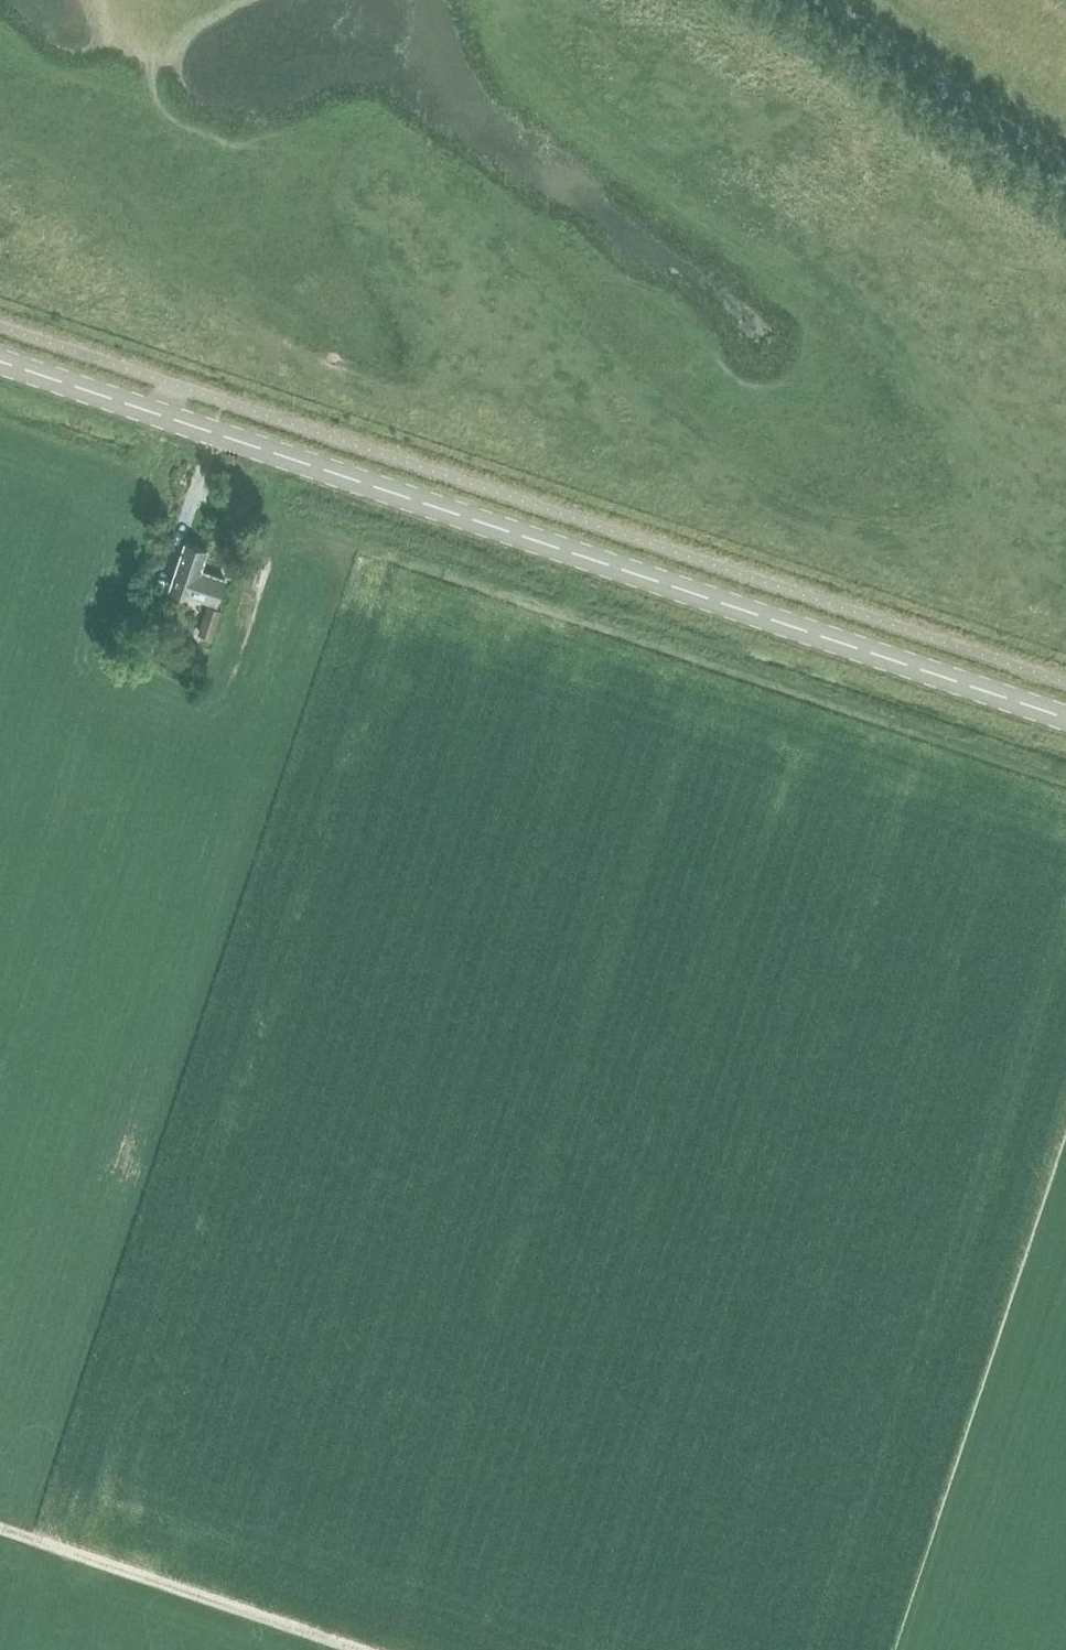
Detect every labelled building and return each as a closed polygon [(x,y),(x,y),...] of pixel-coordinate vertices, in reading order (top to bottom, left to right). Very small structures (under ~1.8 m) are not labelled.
[(216,602),(225,576),(200,568),(207,547),(184,539),(168,586),(216,602)] [(206,604),(195,632),(211,638),(221,609),(206,604)]
